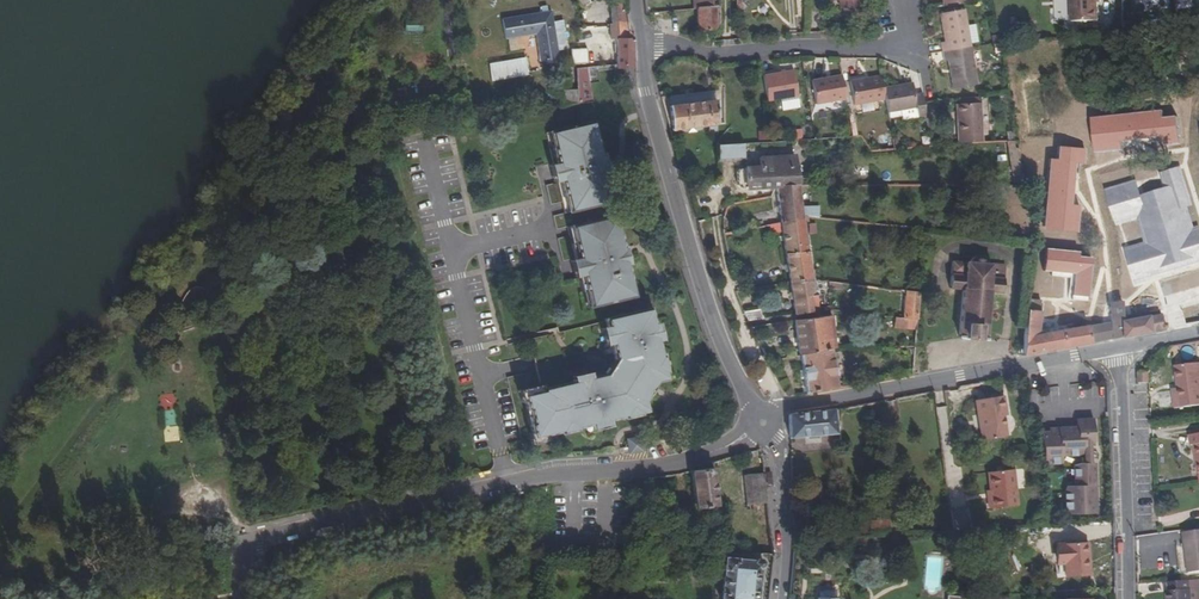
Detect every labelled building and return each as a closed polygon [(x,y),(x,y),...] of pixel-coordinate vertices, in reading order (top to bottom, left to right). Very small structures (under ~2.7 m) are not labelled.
[(581,9),(591,3),(590,0),(575,0),(581,9)] [(626,0),(624,0),(610,1),(612,24),(629,23),(626,0)] [(695,9),(697,9),(713,7),(713,0),(695,0),(695,9)] [(828,1),(840,0),(841,8),(863,7),(862,0),(828,0),(828,1)] [(1100,0),(1071,0),(1071,21),(1097,20),(1097,2),(1100,1),(1100,0)] [(717,29),(717,7),(713,7),(697,9),(698,31),(701,31),(705,30),(710,30),(713,30),(714,30),(715,30),(716,30),(717,29)] [(942,52),(972,47),(965,9),(939,14),(944,42),(940,42),(942,52)] [(536,35),(540,62),(559,59),(551,10),(502,18),(505,40),(536,35)] [(421,21),(406,22),(405,31),(422,30),(421,21)] [(617,39),(634,39),(634,36),(630,32),(629,23),(612,24),(610,25),(611,39),(617,39)] [(617,64),(618,69),(624,69),(636,68),(634,39),(617,39),(617,47),(617,64)] [(1047,52),(1047,40),(1028,41),(1028,51),(1047,52)] [(947,60),(953,89),(978,84),(972,47),(942,52),(944,61),(947,60)] [(571,49),(572,65),(588,64),(588,48),(571,49)] [(489,64),(492,82),(528,76),(525,58),(489,64)] [(618,69),(617,64),(588,67),(591,84),(600,82),(598,71),(618,69)] [(329,66),(325,74),(340,81),(344,72),(329,66)] [(591,84),(588,67),(576,68),(577,90),(561,90),(562,107),(594,102),(591,84)] [(798,96),(794,71),(762,76),(767,101),(798,96)] [(841,76),(812,81),(816,104),(846,99),(841,76)] [(855,105),(885,99),(883,87),(881,76),(850,81),(855,105)] [(912,82),(883,87),(885,99),(888,113),(900,111),(916,108),(918,118),(926,116),(922,92),(915,94),(912,82)] [(725,91),(669,98),(669,106),(717,100),(718,125),(726,123),(725,91)] [(718,125),(717,100),(669,106),(672,131),(709,126),(710,132),(718,131),(718,125)] [(959,144),(983,143),(981,103),(958,105),(960,121),(957,122),(959,144)] [(902,120),(918,118),(916,108),(900,111),(902,120)] [(1168,145),(1179,143),(1175,116),(1163,118),(1162,109),(1093,119),(1096,138),(1093,139),(1095,153),(1123,149),(1121,139),(1162,133),(1163,139),(1167,139),(1168,145)] [(600,154),(593,122),(574,126),(574,128),(567,130),(567,128),(566,128),(566,126),(562,127),(563,129),(545,133),(552,165),(556,181),(563,213),(611,202),(604,170),(605,170),(602,153),(600,154)] [(1016,131),(1009,133),(1010,141),(1017,140),(1016,131)] [(717,146),(718,162),(744,160),(744,144),(717,146)] [(1082,164),(1083,149),(1056,147),(1055,159),(1048,159),(1042,227),(1077,230),(1079,206),(1066,205),(1070,163),(1082,164)] [(794,185),(799,185),(795,156),(760,158),(760,167),(745,168),(745,169),(740,169),(737,172),(737,185),(740,188),(746,188),(746,189),(776,187),(781,187),(781,186),(794,185)] [(1107,189),(1117,222),(1139,216),(1146,241),(1124,247),(1134,282),(1198,264),(1198,228),(1198,227),(1194,229),(1188,207),(1192,206),(1181,167),(1160,173),(1164,188),(1141,195),(1137,180),(1107,189)] [(802,207),(799,185),(794,185),(781,186),(781,187),(776,187),(781,223),(804,220),(803,217),(802,207)] [(818,186),(809,186),(809,196),(818,196),(818,186)] [(1015,192),(1004,195),(1007,207),(1019,204),(1015,192)] [(802,207),(803,217),(808,217),(818,219),(819,206),(802,207)] [(614,216),(566,227),(573,260),(577,276),(584,308),(603,304),(602,302),(609,301),(610,302),(632,297),(625,265),(627,265),(623,248),(621,249),(614,216)] [(804,221),(804,220),(781,223),(782,233),(790,282),(813,278),(804,221)] [(781,223),(769,225),(771,235),(782,233),(781,223)] [(1073,273),(1071,294),(1088,296),(1091,257),(1078,256),(1079,252),(1044,248),(1042,270),(1073,273)] [(970,261),(969,262),(952,261),(950,289),(963,290),(959,337),(963,338),(982,340),(983,339),(987,340),(991,292),(1004,293),(1006,265),(988,264),(988,262),(987,261),(986,259),(985,258),(982,256),(981,256),(978,256),(976,256),(975,257),(973,257),(972,259),(970,261)] [(789,282),(792,300),(794,315),(819,312),(817,295),(819,295),(818,290),(814,290),(813,284),(813,279),(813,278),(790,282),(789,282)] [(917,319),(920,293),(905,292),(903,318),(917,319)] [(1123,317),(1122,304),(1110,305),(1111,322),(1088,327),(1088,326),(1037,334),(1039,318),(1041,301),(1027,300),(1026,311),(1023,356),(1108,340),(1113,339),(1123,337),(1123,321),(1123,317)] [(645,310),(600,320),(602,328),(600,328),(604,345),(606,344),(609,360),(613,360),(614,365),(613,379),(608,377),(607,373),(591,376),(591,375),(574,378),(575,380),(543,387),(543,389),(524,393),(527,407),(529,406),(532,421),(530,422),(533,436),(560,430),(560,432),(577,428),(577,426),(592,423),(608,420),(624,416),(624,418),(641,414),(641,413),(648,411),(646,401),(640,399),(649,380),(655,383),(665,380),(663,373),(664,373),(660,356),(658,357),(654,342),(649,326),(645,310)] [(744,312),(748,321),(764,319),(760,310),(744,312)] [(1160,314),(1159,310),(1123,317),(1123,321),(1150,316),(1160,314)] [(1123,337),(1166,329),(1166,328),(1167,327),(1166,323),(1162,323),(1160,314),(1150,316),(1123,321),(1123,337)] [(795,320),(799,355),(800,355),(832,348),(835,348),(832,315),(795,320)] [(903,318),(896,317),(894,328),(916,330),(917,319),(903,318)] [(654,324),(649,326),(654,342),(658,340),(654,324)] [(800,355),(807,394),(839,388),(832,348),(800,355)] [(1198,406),(1198,363),(1175,366),(1177,388),(1172,389),(1175,409),(1198,406)] [(1149,383),(1148,372),(1138,372),(1138,383),(1149,383)] [(646,401),(655,383),(649,380),(640,399),(646,401)] [(175,394),(161,394),(162,426),(176,426),(175,394)] [(1004,395),(975,400),(982,441),(1008,437),(1004,416),(1003,410),(1006,409),(1004,395)] [(841,433),(839,409),(834,410),(790,414),(789,416),(790,438),(841,433)] [(608,420),(592,423),(593,429),(610,425),(608,420)] [(1077,455),(1084,453),(1084,445),(1094,445),(1093,420),(1078,420),(1078,427),(1058,428),(1058,433),(1042,434),(1046,462),(1061,462),(1061,455),(1077,455)] [(1195,445),(1198,473),(1198,434),(1190,435),(1191,445),(1195,445)] [(642,444),(641,437),(627,440),(628,446),(642,444)] [(643,452),(642,444),(628,446),(630,454),(643,452)] [(1068,487),(1066,493),(1067,514),(1097,513),(1096,503),(1089,503),(1088,496),(1093,496),(1093,488),(1097,488),(1096,463),(1081,464),(1075,466),(1075,487),(1068,487)] [(713,468),(711,468),(691,471),(696,510),(718,507),(713,468)] [(992,509),(1018,506),(1014,469),(988,472),(990,490),(992,509)] [(768,503),(765,473),(744,475),(747,505),(753,504),(768,503)] [(968,509),(950,511),(953,530),(970,529),(968,509)] [(1198,572),(1198,531),(1184,532),(1188,573),(1198,572)] [(1055,544),(1056,578),(1089,577),(1089,556),(1085,557),(1084,544),(1055,544)] [(725,559),(721,598),(758,598),(761,567),(762,566),(763,563),(761,560),(757,560),(756,562),(738,561),(738,560),(725,559)] [(1168,598),(1191,598),(1189,580),(1168,582),(1169,591),(1167,591),(1168,598)]
